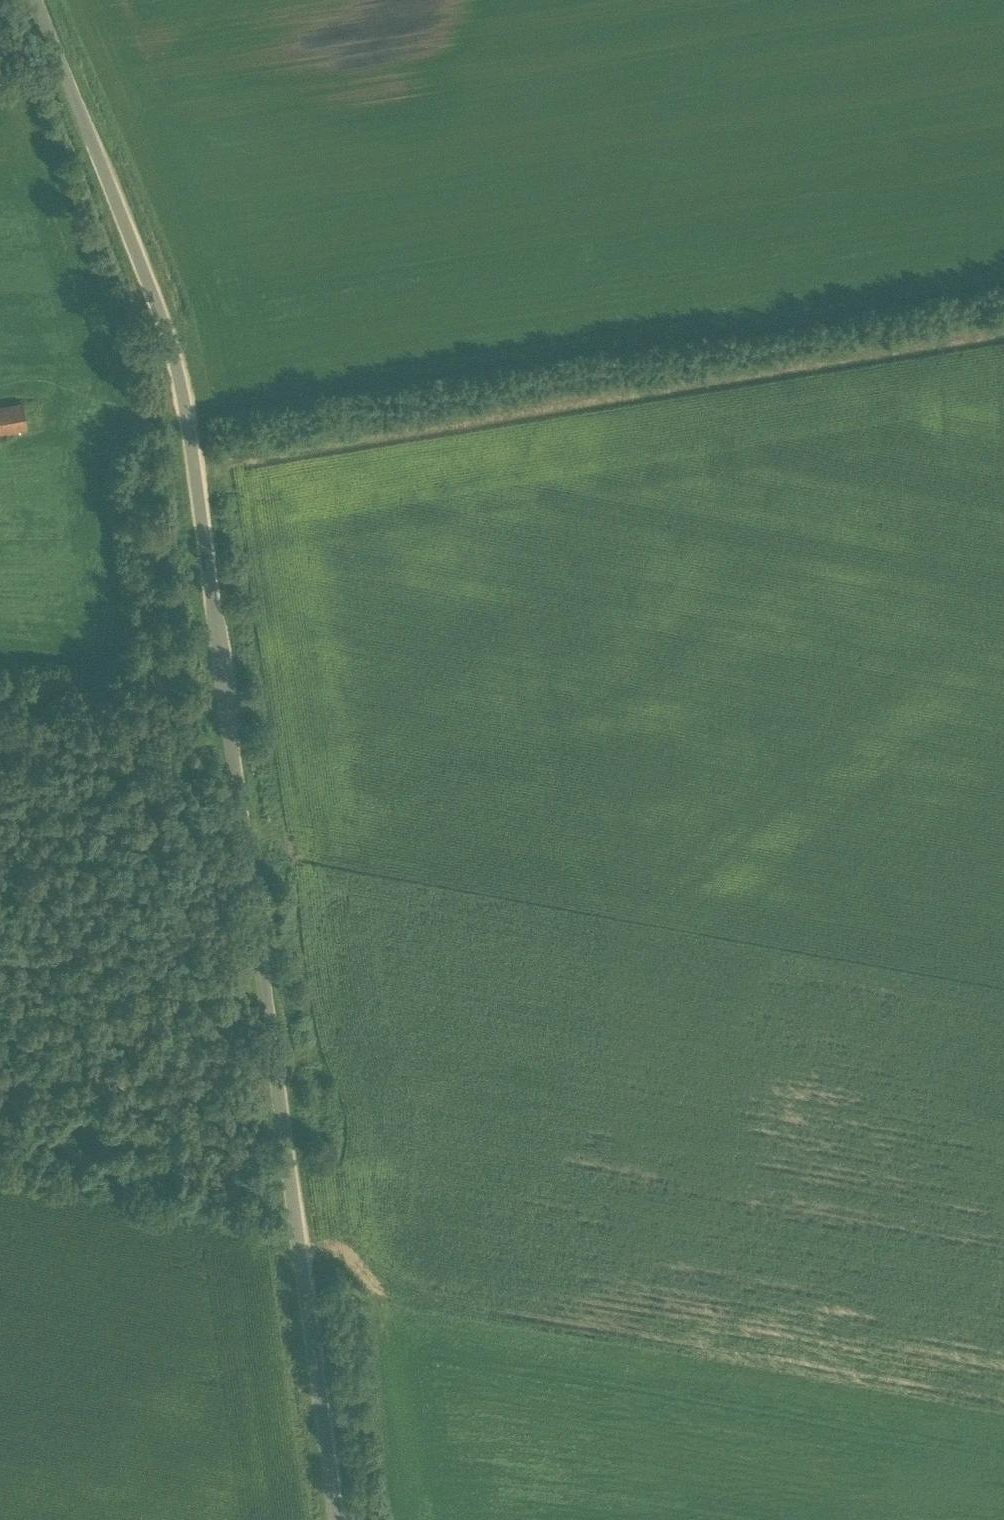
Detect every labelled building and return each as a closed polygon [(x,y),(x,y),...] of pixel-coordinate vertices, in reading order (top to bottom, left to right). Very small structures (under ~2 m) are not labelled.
[(0,406),(0,435),(29,430),(24,402),(0,406)]
